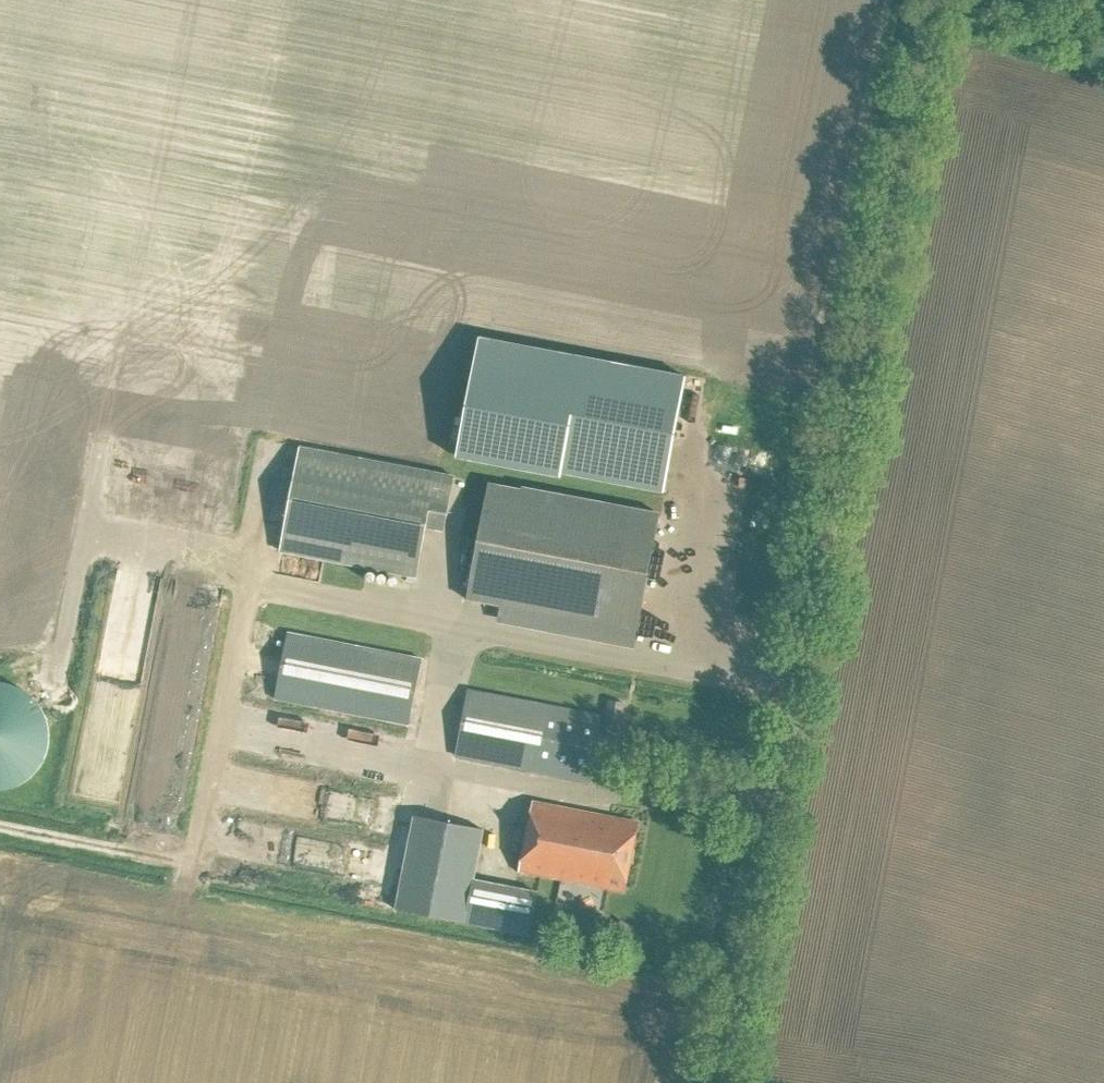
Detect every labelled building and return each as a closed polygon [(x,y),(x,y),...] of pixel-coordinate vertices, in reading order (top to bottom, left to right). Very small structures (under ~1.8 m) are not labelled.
[(457,451),(664,490),(686,375),(479,335),(457,451)] [(281,551),(415,576),(425,527),(444,530),(454,477),(300,448),(281,551)] [(488,484),(466,599),(638,632),(660,516),(488,484)] [(408,726),(421,659),(289,633),(276,700),(408,726)] [(3,791),(7,790),(11,789),(16,787),(20,786),(23,783),(27,781),(30,778),(34,775),(37,772),(39,769),(42,765),(44,761),(45,757),(47,753),(48,749),(49,744),(49,740),(49,736),(49,731),(48,727),(47,723),(46,718),(45,714),(43,710),(40,707),(38,703),(35,700),(32,697),(29,694),(25,691),(21,689),(17,687),(13,685),(9,684),(5,683),(1,682),(0,682),(0,791),(3,791)] [(453,758),(588,785),(601,717),(467,690),(453,758)] [(622,705),(605,702),(600,727),(617,731),(622,705)] [(636,823),(532,803),(519,871),(624,892),(636,823)] [(413,816),(395,909),(531,935),(538,892),(475,880),(483,830),(413,816)]
